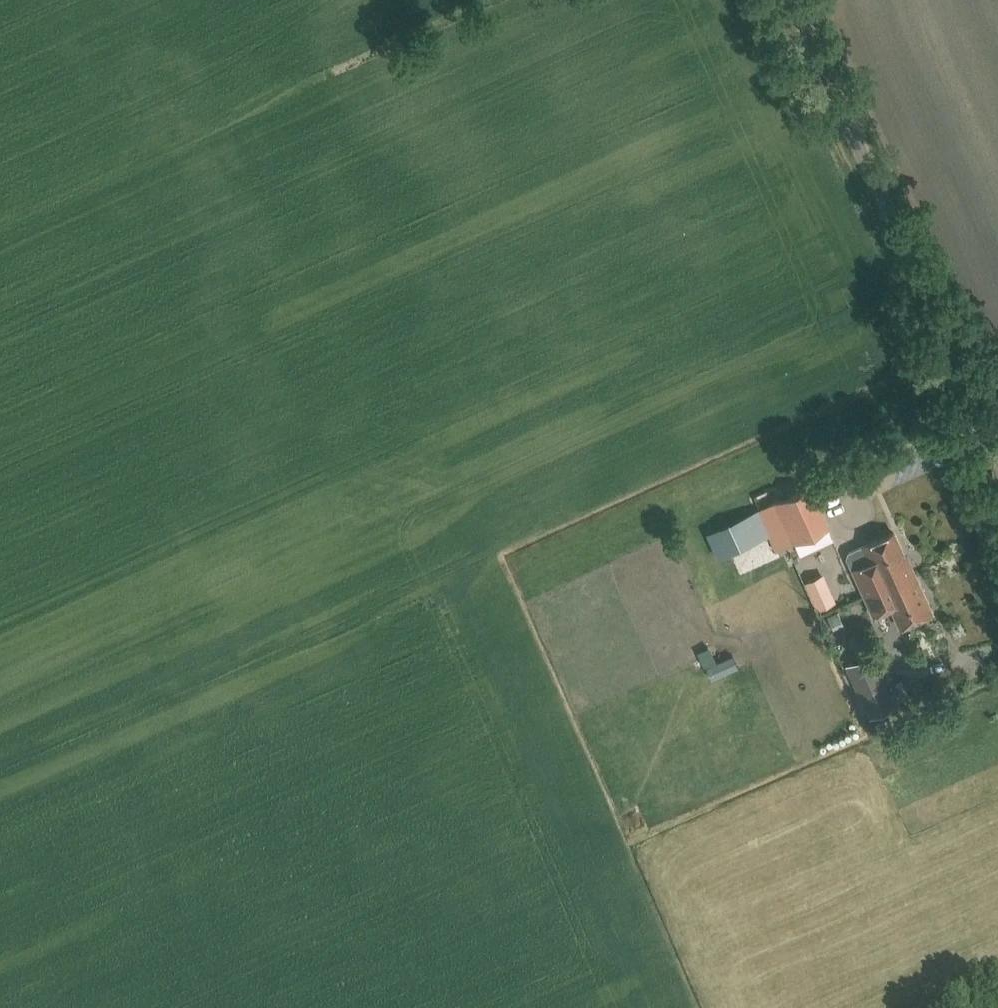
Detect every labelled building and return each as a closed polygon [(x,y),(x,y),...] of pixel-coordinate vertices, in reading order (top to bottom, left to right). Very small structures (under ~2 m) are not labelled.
[(775,500),(793,543),(829,526),(811,485),(775,500)] [(977,516),(981,523),(987,522),(984,513),(977,516)] [(909,568),(892,532),(862,546),(869,561),(851,568),(863,594),(914,572),(911,566),(909,568)] [(914,572),(863,594),(873,616),(891,609),(900,628),(933,612),(914,572)] [(815,607),(832,599),(826,585),(808,594),(815,607)] [(834,630),(844,625),(838,613),(827,617),(834,630)] [(868,717),(892,707),(869,654),(844,665),(868,717)]
